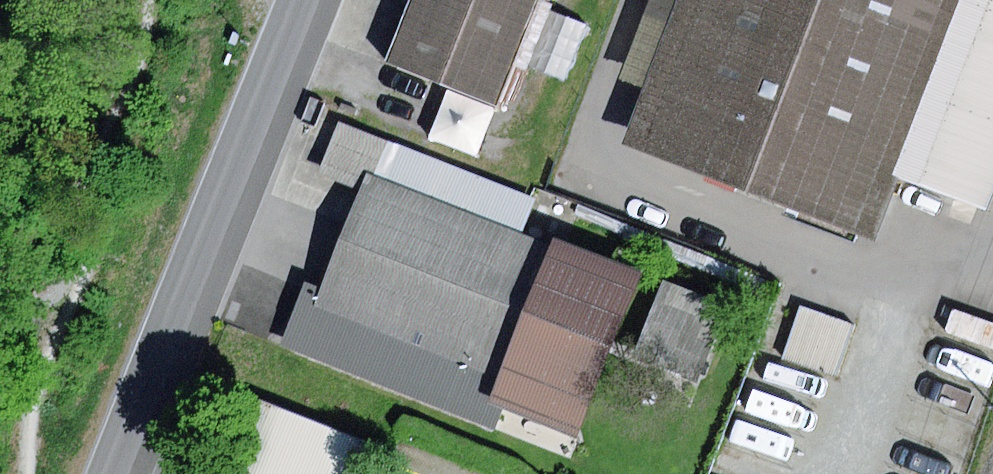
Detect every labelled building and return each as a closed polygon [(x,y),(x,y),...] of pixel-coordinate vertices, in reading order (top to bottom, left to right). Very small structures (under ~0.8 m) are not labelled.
[(393,57),(502,102),(544,0),(416,0),(393,57)] [(618,78),(647,90),(682,0),(649,0),(618,78)] [(647,90),(624,147),(863,240),(891,169),(957,0),(682,0),(647,90)] [(891,169),(988,207),(992,193),(992,0),(957,0),(891,169)] [(540,197),(339,119),(317,175),(361,192),(325,287),(308,280),(283,342),(481,418),(487,403),(548,247),(525,238),(540,197)] [(552,238),(548,247),(487,403),(579,439),(643,274),(552,238)] [(662,281),(632,357),(700,384),(730,308),(662,281)] [(856,325),(800,306),(782,358),(838,377),(856,325)] [(233,473),(367,473),(378,445),(259,402),(233,473)]
